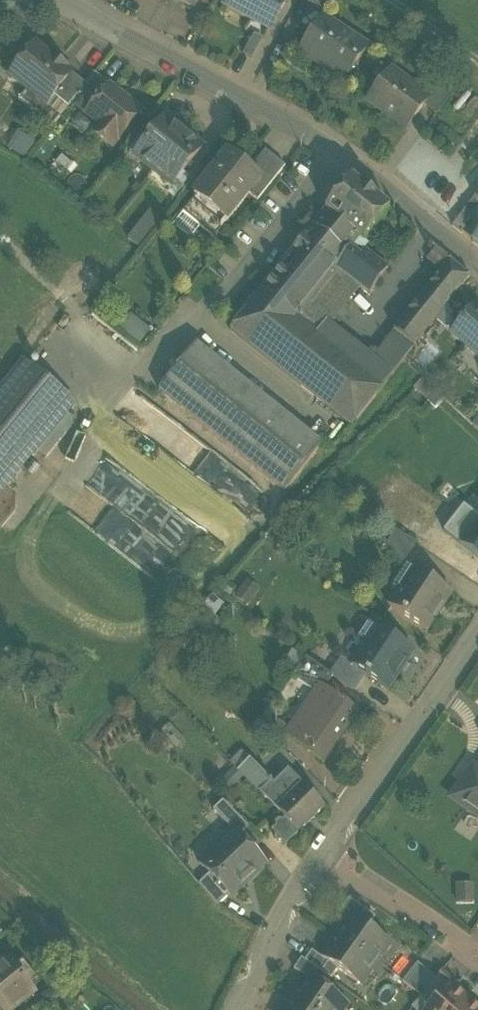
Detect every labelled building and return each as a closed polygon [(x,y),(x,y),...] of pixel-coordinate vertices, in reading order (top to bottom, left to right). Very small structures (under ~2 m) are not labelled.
[(194,8),(199,0),(179,0),(194,8)] [(287,0),(228,0),(223,7),(270,33),(287,0)] [(323,12),(330,0),(302,0),(323,12)] [(367,49),(323,20),(301,54),(345,82),(367,49)] [(243,55),(253,60),(263,38),(254,34),(243,55)] [(53,60),(36,46),(10,78),(26,90),(18,100),(53,127),(68,109),(53,98),(71,75),(65,70),(67,69),(55,59),(53,60)] [(391,74),(369,103),(407,131),(423,108),(428,102),(422,97),(391,74)] [(86,87),(71,75),(53,98),(68,109),(77,98),(86,87)] [(110,88),(95,75),(86,87),(77,98),(92,111),(110,89),(110,88)] [(428,102),(423,108),(437,117),(453,95),(434,81),(422,97),(428,102)] [(141,114),(110,89),(92,111),(87,117),(100,127),(93,135),(112,150),(141,114)] [(154,173),(184,136),(166,121),(136,159),(154,173)] [(202,151),(184,136),(154,173),(172,188),(202,151)] [(261,180),(248,196),(257,204),(285,168),(265,153),(250,172),(261,180)] [(250,172),(229,155),(176,222),(176,227),(188,237),(193,236),(200,227),(214,238),(248,196),(261,180),(250,172)] [(390,211),(351,181),(326,213),(360,240),(364,244),(390,211)] [(474,199),(452,227),(459,233),(477,210),(477,202),(474,199)] [(138,244),(160,216),(150,208),(128,236),(138,244)] [(310,232),(322,218),(312,210),(301,225),(310,232)] [(322,218),(310,232),(300,244),(335,270),(369,296),(388,271),(365,252),(360,259),(351,252),(360,240),(326,213),(322,218)] [(335,270),(300,244),(231,331),(351,428),(414,348),(395,333),(374,360),(329,323),(331,321),(308,304),(335,270)] [(414,348),(470,278),(436,250),(427,261),(441,273),(394,332),(395,333),(414,348)] [(80,259),(63,279),(82,294),(98,275),(80,259)] [(476,309),(453,336),(477,357),(477,311),(476,309)] [(131,312),(119,325),(140,343),(152,329),(131,312)] [(284,491),(321,446),(196,345),(159,391),(284,491)] [(74,405),(23,363),(0,391),(0,494),(74,405)] [(126,390),(69,474),(178,549),(196,522),(228,544),(267,486),(126,390)] [(397,528),(384,547),(409,563),(421,544),(397,528)] [(427,633),(452,594),(409,565),(408,567),(407,566),(393,588),(399,591),(389,607),(427,633)] [(245,580),(237,598),(250,604),(258,587),(245,580)] [(364,675),(387,691),(414,653),(369,622),(358,639),(365,643),(350,664),(350,665),(364,675)] [(342,658),(329,676),(333,678),(353,691),(364,675),(350,665),(350,664),(342,658)] [(320,688),(324,691),(333,678),(329,676),(305,659),(292,678),(316,695),(320,688)] [(324,762),(357,714),(324,691),(320,688),(316,695),(287,736),(324,762)] [(239,769),(250,756),(240,748),(230,762),(239,769)] [(282,842),(286,846),(325,807),(288,770),(274,785),(250,761),(239,772),(284,819),(282,821),(278,821),(275,824),(275,828),(271,832),(275,835),(275,839),(278,843),(282,842)] [(463,780),(450,799),(477,819),(477,777),(472,786),(463,780)] [(233,830),(239,837),(248,828),(223,802),(213,811),(232,831),(233,830)] [(231,898),(266,865),(239,837),(233,830),(232,831),(199,863),(210,875),(229,896),(231,898)] [(229,896),(210,875),(199,885),(218,907),(229,896)] [(474,906),(475,886),(454,886),(454,905),(474,906)] [(352,916),(368,927),(375,918),(349,899),(342,909),(352,916)] [(352,916),(337,937),(383,970),(388,964),(379,958),(383,952),(383,948),(388,941),(368,927),(352,916)] [(383,970),(337,937),(322,958),(338,970),(357,984),(362,977),(367,976),(370,971),(379,977),(383,970)] [(331,980),(338,970),(322,958),(312,951),(305,961),(331,980)] [(308,978),(324,989),(331,980),(305,961),(302,959),(294,970),(307,979),(308,978)] [(2,1009),(15,1009),(34,994),(31,990),(40,983),(23,963),(14,969),(8,962),(0,968),(0,1007),(2,1009)] [(421,997),(436,979),(418,963),(402,982),(421,997)] [(457,984),(442,972),(436,979),(421,997),(419,1000),(429,1008),(449,984),(454,988),(457,984)] [(308,978),(307,979),(293,999),(308,1009),(344,1009),(347,1006),(324,989),(308,978)] [(449,984),(429,1008),(428,1009),(460,1009),(468,1001),(454,988),(449,984)] [(293,999),(285,1009),(308,1009),(293,999)] [(468,1001),(460,1009),(477,1009),(468,1001)]
